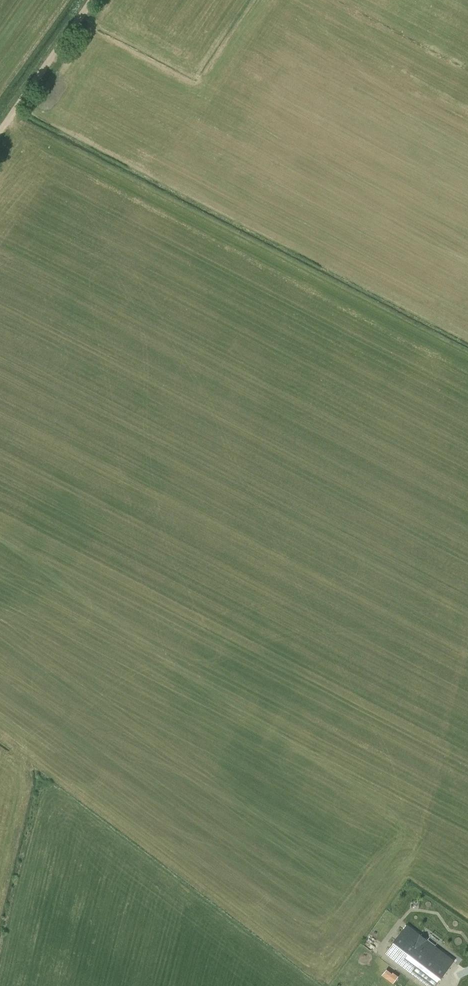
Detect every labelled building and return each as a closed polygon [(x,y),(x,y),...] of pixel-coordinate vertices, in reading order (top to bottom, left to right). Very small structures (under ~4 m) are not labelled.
[(404,923),(401,927),(404,929),(385,953),(429,985),(435,985),(455,960),(407,924),(407,925),(404,923)] [(387,968),(382,975),(394,982),(399,975),(387,968)]
